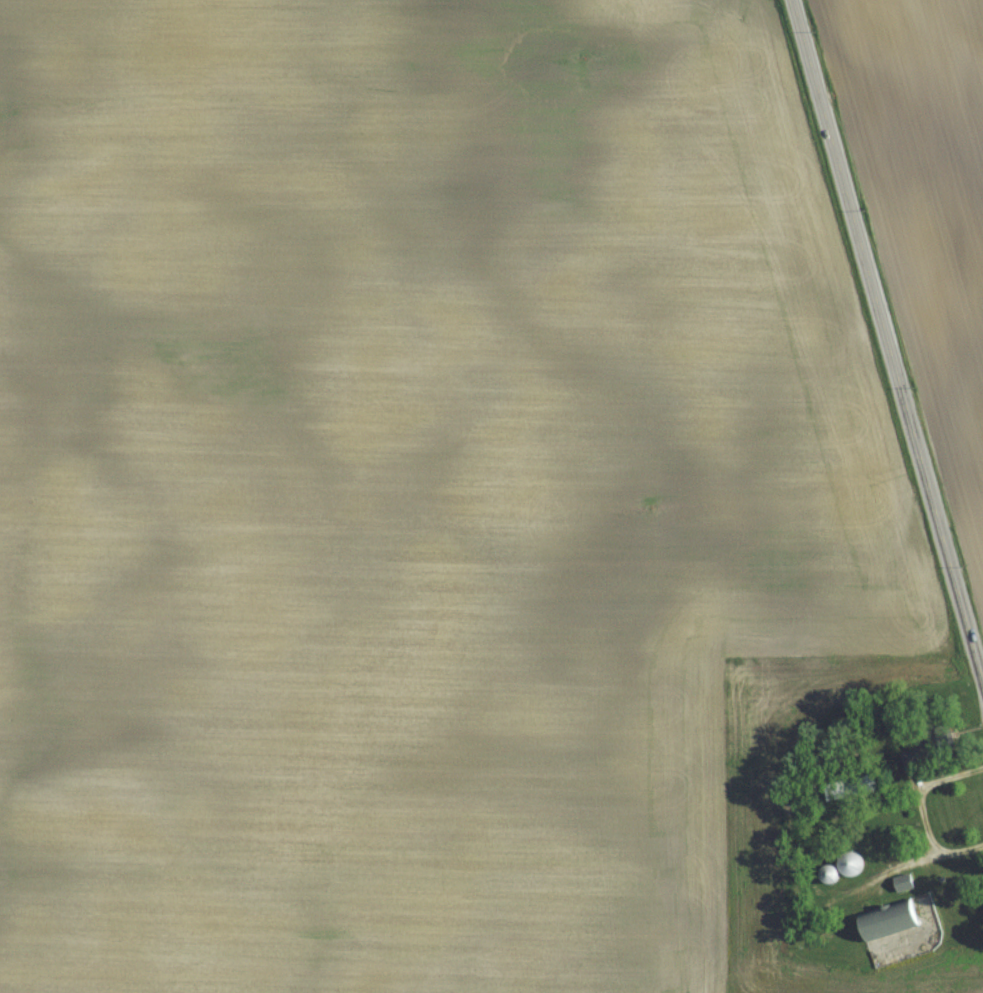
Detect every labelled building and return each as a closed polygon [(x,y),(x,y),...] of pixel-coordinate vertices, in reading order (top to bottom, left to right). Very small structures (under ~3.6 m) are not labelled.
[(833,867),(831,881),(839,882),(840,873),(862,877),(865,857),(845,853),(843,868),(833,867)] [(893,880),(897,893),(918,887),(913,873),(893,880)] [(866,942),(927,925),(921,903),(896,910),(895,907),(859,917),(866,942)]
